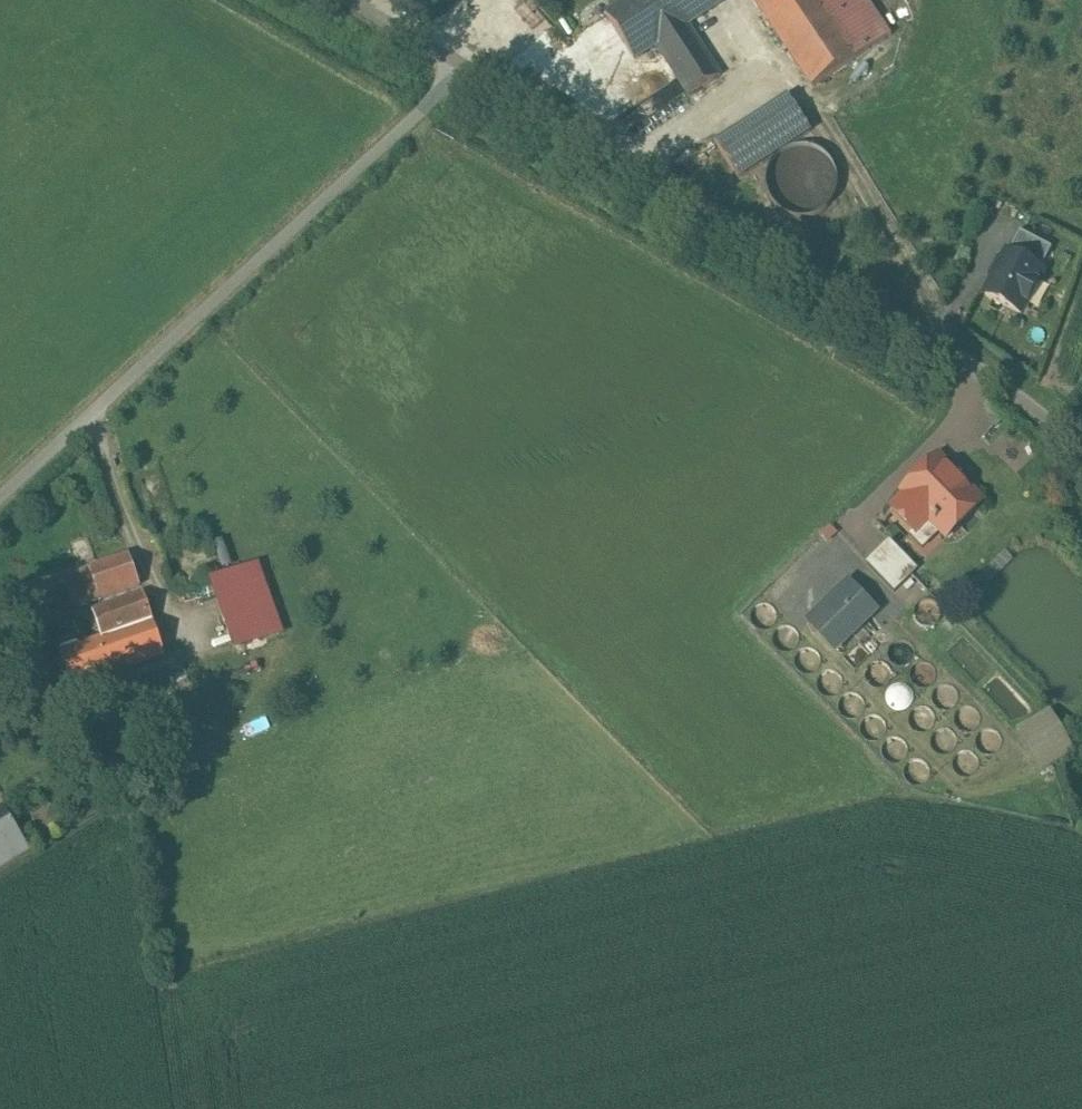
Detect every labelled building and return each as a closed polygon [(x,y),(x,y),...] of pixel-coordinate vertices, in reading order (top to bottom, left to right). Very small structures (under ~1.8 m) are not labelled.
[(605,14),(633,58),(655,43),(689,95),(720,75),(686,23),(721,0),(627,0),(605,14)] [(820,0),(755,0),(812,86),(857,56),(820,0)] [(865,0),(820,0),(857,56),(888,36),(865,0)] [(788,97),(716,144),(738,177),(810,130),(788,97)] [(835,195),(837,182),(834,168),(826,156),(815,149),(801,146),(787,149),(776,157),(768,169),(766,183),(769,197),(777,208),(788,216),(802,218),(816,215),(827,207),(835,195)] [(1020,232),(1009,254),(1040,270),(1051,248),(1020,232)] [(1040,270),(1009,254),(1006,253),(985,294),(1021,313),(1042,271),(1040,270)] [(981,500),(937,456),(902,491),(905,494),(892,507),(914,530),(928,517),(946,535),(981,500)] [(886,542),(866,562),(884,581),(904,561),(886,542)] [(129,558),(89,571),(99,600),(139,587),(129,558)] [(904,561),(884,581),(894,591),(913,571),(904,561)] [(259,566),(217,581),(240,645),(282,630),(259,566)] [(848,582),(807,622),(834,649),(874,609),(848,582)] [(142,596),(92,614),(101,639),(151,622),(142,596)] [(101,639),(66,652),(78,686),(163,656),(151,622),(101,639)] [(0,823),(0,858),(20,845),(11,830),(5,820),(0,823)]
